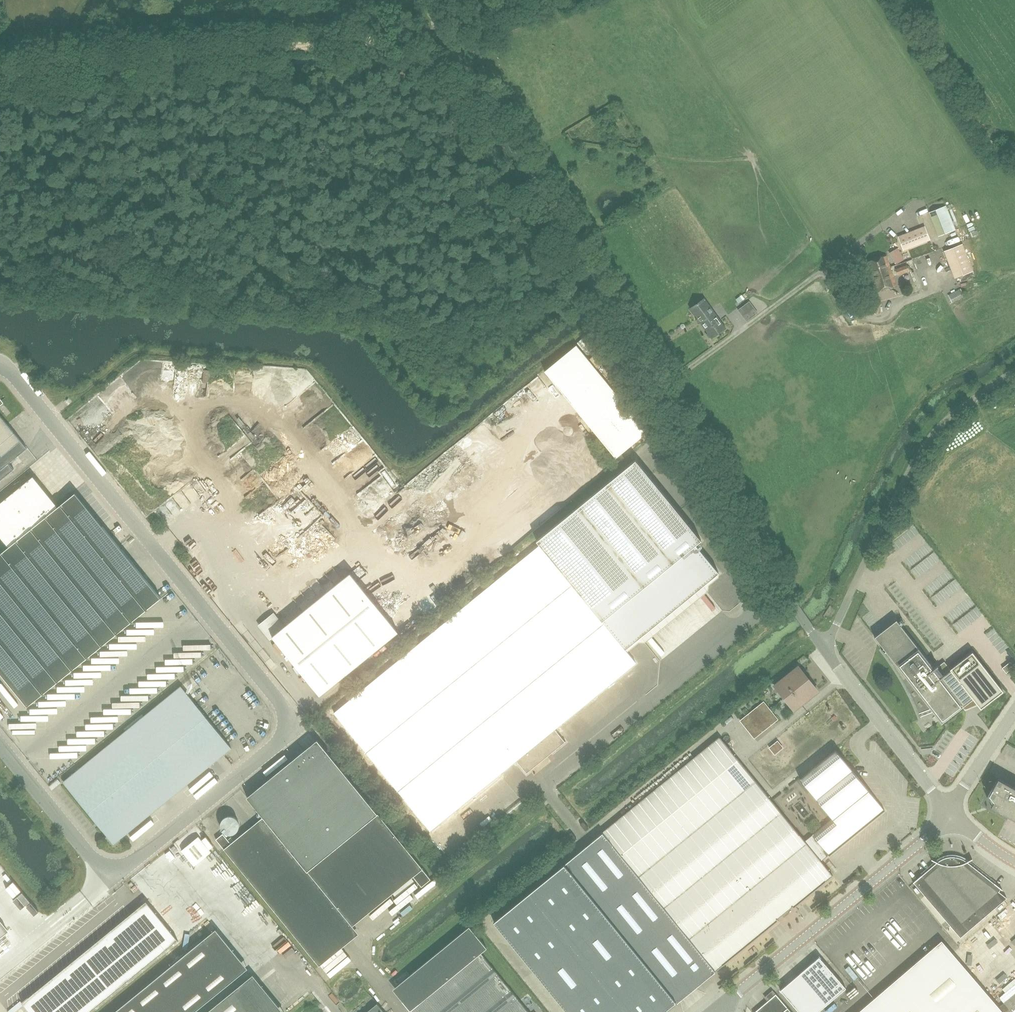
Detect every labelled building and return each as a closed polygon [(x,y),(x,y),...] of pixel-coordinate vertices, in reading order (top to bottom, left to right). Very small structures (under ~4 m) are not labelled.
[(946,205),(929,212),(939,235),(955,229),(946,205)] [(899,237),(904,249),(929,239),(924,227),(899,237)] [(899,244),(888,251),(896,264),(907,258),(899,244)] [(945,251),(955,277),(973,270),(962,244),(945,251)] [(887,255),(866,262),(875,292),(897,286),(887,255)] [(898,275),(909,271),(907,265),(896,269),(898,275)] [(691,308),(712,337),(726,327),(705,297),(691,308)] [(739,309),(747,320),(758,312),(750,301),(739,309)] [(648,431),(577,344),(545,370),(616,457),(648,431)] [(27,448),(0,415),(0,481),(14,470),(9,463),(27,448)] [(537,541),(540,545),(334,713),(430,830),(516,760),(527,773),(565,742),(555,729),(636,662),(625,649),(719,573),(696,544),(701,540),(636,460),(537,541)] [(27,706),(161,598),(75,493),(58,506),(33,475),(0,503),(0,537),(8,547),(0,554),(0,672),(27,706)] [(273,613),(260,625),(270,638),(273,636),(320,695),(398,632),(350,573),(284,627),(273,613)] [(897,619),(875,636),(884,648),(882,650),(893,666),(903,682),(912,700),(920,718),(921,717),(920,716),(933,711),(942,723),(963,706),(965,709),(977,704),(980,709),(1003,691),(972,652),(950,669),(947,665),(939,668),(937,667),(938,666),(938,665),(934,668),(902,626),(906,622),(902,617),(897,620),(897,619)] [(1014,666),(1014,665),(1010,661),(1002,667),(1006,673),(1014,666)] [(796,668),(774,685),(794,710),(816,692),(796,668)] [(181,686),(121,735),(64,781),(114,843),(231,748),(181,686)] [(770,710),(763,702),(758,707),(750,713),(756,721),(770,710)] [(766,717),(772,712),(770,710),(756,721),(764,730),(771,724),(766,717)] [(568,1011),(662,1011),(676,1001),(662,983),(700,952),(715,971),(832,875),(821,861),(828,855),(829,855),(884,810),(835,749),(798,780),(830,819),(803,842),(798,835),(797,836),(718,738),(493,921),(568,1011)] [(247,796),(263,817),(231,843),(223,833),(216,838),(224,849),(313,958),(352,926),(413,876),(421,886),(431,878),(334,759),(320,771),(303,750),(247,796)] [(1000,811),(1014,819),(1014,787),(998,778),(992,788),(993,788),(992,790),(991,790),(988,796),(989,796),(990,795),(994,801),(991,806),(1000,811)] [(211,852),(198,836),(181,850),(194,866),(211,852)] [(972,858),(967,861),(962,858),(957,857),(952,856),(946,857),(941,859),(937,861),(931,859),(936,862),(913,882),(914,882),(960,937),(1007,897),(998,891),(1000,888),(1002,889),(967,861),(972,859),(972,858)] [(898,894),(906,890),(901,879),(893,883),(898,894)] [(21,892),(18,895),(26,905),(30,902),(21,892)] [(8,906),(12,912),(22,905),(17,899),(8,906)] [(173,943),(178,940),(146,901),(141,904),(22,1002),(30,1011),(89,1011),(173,943)] [(41,916),(37,920),(41,926),(46,922),(41,916)] [(480,952),(486,947),(469,926),(399,983),(413,972),(431,993),(410,1010),(411,1011),(529,1011),(480,952)] [(248,968),(216,928),(113,1011),(193,1011),(248,968)] [(999,1007),(942,940),(857,1011),(1014,1011),(1014,993),(999,1007)] [(846,987),(819,956),(780,989),(800,1011),(817,1011),(846,987)] [(206,1011),(284,1011),(253,974),(206,1011)] [(776,993),(754,1011),(792,1011),(776,993)] [(377,1003),(366,1011),(384,1011),(377,1003)]
